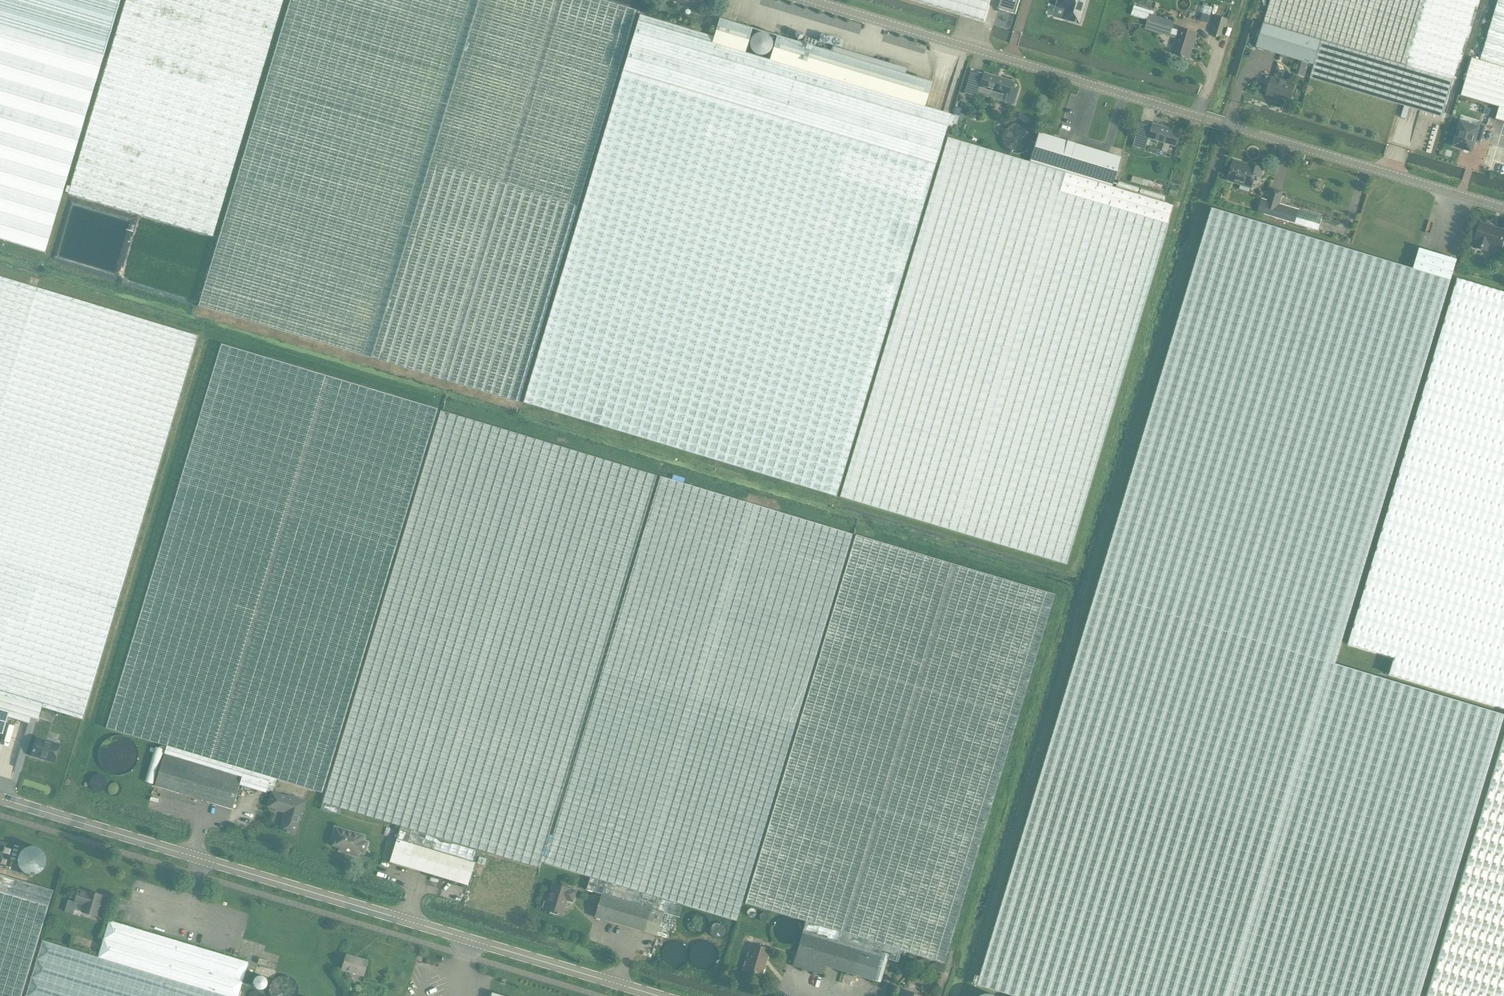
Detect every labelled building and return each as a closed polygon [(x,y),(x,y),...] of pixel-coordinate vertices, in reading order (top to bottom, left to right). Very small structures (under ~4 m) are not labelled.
[(44,252),(120,0),(0,0),(0,239),(44,252)] [(68,194),(213,237),(283,0),(126,0),(68,194)] [(371,359),(519,403),(633,23),(636,10),(602,0),(291,0),(198,308),(371,359)] [(664,2),(679,7),(680,3),(700,9),(702,0),(656,0),(664,2)] [(939,7),(985,20),(991,0),(916,0),(939,7)] [(999,10),(1016,15),(1020,0),(1002,0),(999,10)] [(1057,7),(1066,9),(1063,19),(1080,24),(1087,0),(1059,0),(1057,7)] [(1314,65),(1310,78),(1441,119),(1477,0),(1270,0),(1263,23),(1264,23),(1322,41),(1314,65)] [(1503,68),(1503,0),(1498,0),(1480,61),(1503,68)] [(1131,15),(1148,20),(1150,14),(1153,15),(1155,9),(1135,2),(1131,15)] [(1153,15),(1150,14),(1148,20),(1145,29),(1169,37),(1169,36),(1177,38),(1172,54),(1189,59),(1197,34),(1180,29),(1179,31),(1171,29),(1174,21),(1153,15)] [(534,368),(524,404),(834,496),(845,461),(949,115),(923,108),(931,82),(775,35),(767,61),(745,54),(752,29),(726,21),(721,19),(719,19),(713,37),(641,16),(638,24),(534,368)] [(1226,27),(1228,20),(1216,17),(1211,34),(1221,37),(1224,27),(1226,27)] [(1257,47),(1314,65),(1322,41),(1264,23),(1257,47)] [(805,38),(804,43),(815,46),(816,41),(805,38)] [(1480,61),(1472,59),(1461,96),(1499,107),(1496,118),(1503,121),(1503,68),(1480,61)] [(1007,97),(1012,81),(984,73),(979,89),(1007,97)] [(1291,101),(1296,84),(1272,77),(1267,93),(1283,98),(1282,99),(1291,101)] [(1474,143),(1480,145),(1486,125),(1479,123),(1477,128),(1461,123),(1454,146),(1471,151),(1474,143)] [(1177,148),(1182,133),(1153,125),(1149,139),(1177,148)] [(1120,157),(1058,139),(1038,133),(1030,162),(1049,168),(1112,187),(1120,157)] [(1174,205),(1112,187),(1049,168),(1030,162),(949,138),(890,335),(853,458),(841,498),(1065,565),(1114,402),(1174,205)] [(1233,162),(1230,173),(1224,172),(1222,178),(1252,186),(1255,176),(1261,178),(1264,167),(1249,162),(1248,166),(1233,162)] [(1271,190),(1268,200),(1279,203),(1282,194),(1271,190)] [(1279,203),(1268,200),(1262,199),(1257,213),(1295,224),(1318,231),(1322,217),(1299,210),(1299,209),(1279,203)] [(979,985),(1014,995),(1420,995),(1455,881),(1503,715),(1335,665),(1451,280),(1413,269),(1212,209),(979,985)] [(1503,242),(1503,231),(1481,224),(1476,242),(1477,242),(1475,248),(1483,250),(1484,244),(1502,250),(1503,242)] [(1420,249),(1413,269),(1451,280),(1457,260),(1420,249)] [(9,711),(8,717),(29,724),(30,718),(38,720),(42,707),(82,720),(156,474),(197,336),(0,277),(0,708),(9,711)] [(1348,644),(1394,658),(1389,674),(1502,707),(1503,707),(1503,293),(1457,279),(1348,644)] [(241,777),(239,785),(265,792),(270,778),(321,793),(436,409),(221,345),(106,729),(166,747),(164,754),(241,777)] [(400,827),(397,839),(474,862),(477,850),(539,868),(657,475),(440,410),(320,809),(339,815),(340,810),(400,827)] [(602,895),(664,913),(680,918),(684,905),(736,921),(852,535),(660,477),(544,864),(591,878),(587,890),(602,895)] [(802,934),(881,957),(882,952),(890,954),(889,960),(898,963),(901,952),(944,965),(1055,595),(855,535),(745,903),(806,921),(802,934)] [(2,734),(8,717),(9,711),(0,708),(0,733),(2,734)] [(1425,995),(1503,995),(1503,731),(1425,995)] [(36,738),(31,756),(54,762),(60,745),(36,738)] [(232,810),(239,785),(241,777),(164,754),(154,786),(232,810)] [(302,813),(305,802),(292,798),(292,800),(287,799),(288,798),(272,793),(268,807),(286,812),(281,830),(294,834),(300,813),(302,813)] [(337,831),(333,842),(340,844),(339,849),(356,854),(357,850),(362,851),(364,843),(360,842),(361,838),(337,831)] [(467,885),(474,862),(397,839),(390,862),(467,885)] [(5,867),(12,845),(1,841),(0,843),(0,866),(5,867)] [(53,891),(0,875),(0,995),(21,995),(53,891)] [(575,898),(577,892),(552,885),(547,903),(544,903),(542,909),(545,910),(545,911),(563,917),(568,901),(572,902),(573,898),(575,898)] [(96,917),(103,896),(88,891),(88,893),(78,890),(75,902),(84,905),(82,912),(96,917)] [(657,937),(664,913),(602,895),(595,918),(657,937)] [(98,957),(227,995),(238,995),(248,962),(109,920),(98,957)] [(873,982),(881,957),(802,934),(792,966),(823,975),(825,966),(873,982)] [(98,957),(42,940),(25,995),(227,995),(98,957)] [(761,975),(769,950),(751,944),(744,969),(761,975)] [(363,976),(367,961),(346,955),(342,970),(363,976)] [(259,958),(257,964),(268,967),(270,961),(259,958)] [(276,971),(258,965),(255,974),(273,979),(276,971)]
